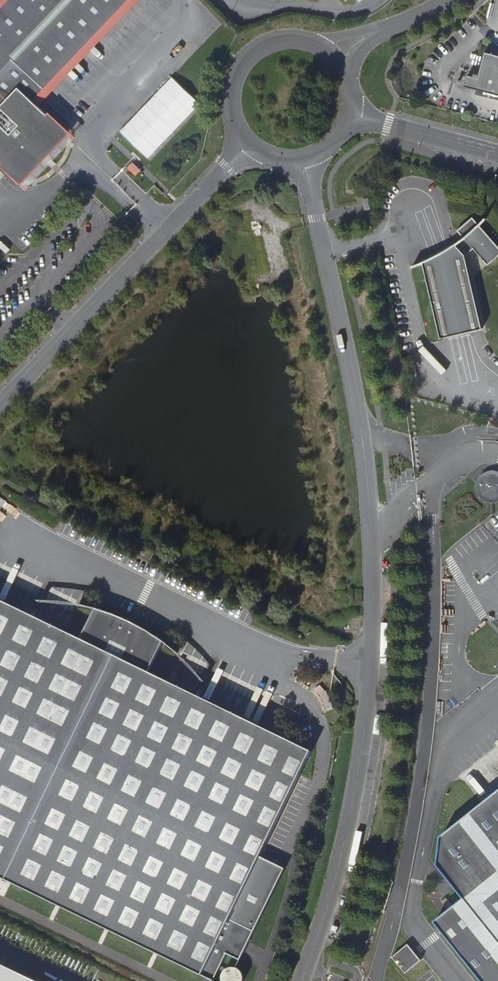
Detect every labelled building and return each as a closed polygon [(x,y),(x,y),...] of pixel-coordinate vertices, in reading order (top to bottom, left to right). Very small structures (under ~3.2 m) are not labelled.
[(0,10),(0,160),(21,180),(66,133),(33,102),(129,0),(9,0),(0,10)] [(497,71),(497,69),(497,55),(485,52),(476,89),(497,95),(497,71)] [(172,78),(119,132),(147,159),(199,104),(172,78)] [(73,140),(66,133),(21,180),(29,188),(73,140)] [(140,171),(132,163),(127,168),(135,176),(140,171)] [(362,198),(365,209),(370,207),(368,196),(362,198)] [(466,255),(473,248),(488,265),(497,256),(497,246),(472,216),(457,230),(464,238),(462,239),(452,246),(441,253),(431,258),(423,262),(441,338),(483,328),(466,255)] [(497,475),(496,477),(494,474),(491,474),(489,475),(487,475),(485,476),(483,478),(482,480),(480,482),(480,484),(479,486),(479,489),(480,491),(481,493),(482,495),(483,497),(485,498),(487,499),(489,500),(491,500),(494,500),(496,500),(497,499),(497,475)] [(213,980),(245,980),(246,980),(246,979),(247,978),(247,977),(247,976),(247,975),(247,974),(247,973),(247,972),(247,971),(247,970),(247,969),(246,968),(246,967),(246,966),(245,966),(245,965),(244,965),(244,964),(243,963),(242,962),(241,961),(240,961),(240,960),(239,960),(284,868),(259,856),(310,750),(259,725),(146,670),(160,641),(155,637),(149,632),(143,628),(132,622),(125,619),(116,614),(108,612),(101,610),(92,608),(78,637),(0,599),(0,877),(213,980)] [(441,838),(438,867),(464,900),(434,923),(481,980),(497,980),(497,793),(441,838)] [(0,963),(0,980),(36,980),(0,963)]
